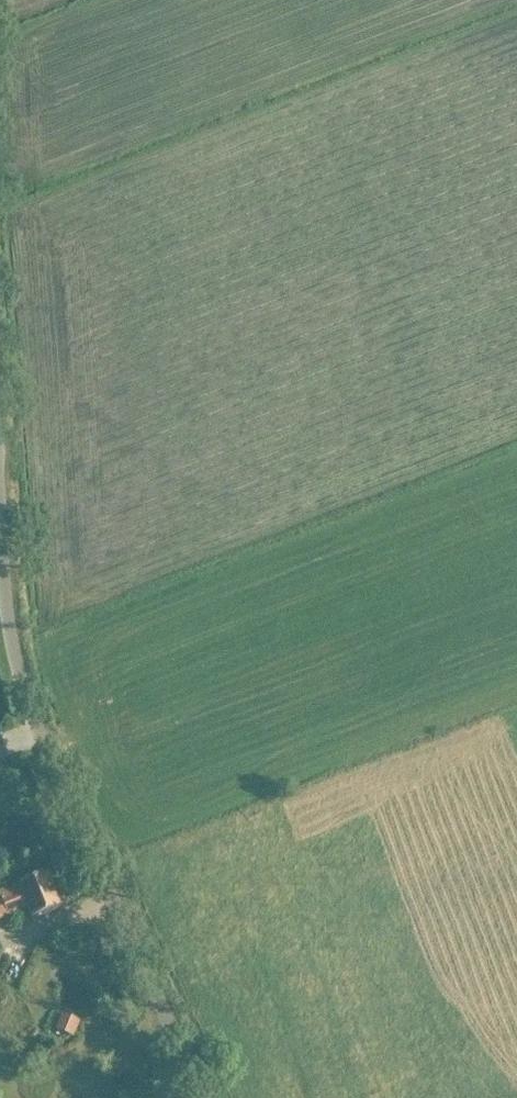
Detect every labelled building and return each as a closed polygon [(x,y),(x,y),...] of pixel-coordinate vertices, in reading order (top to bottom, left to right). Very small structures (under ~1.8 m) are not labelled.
[(46,874),(19,885),(21,891),(2,899),(0,895),(0,918),(28,907),(33,919),(59,908),(46,874)] [(61,1014),(54,1028),(71,1036),(78,1021),(61,1014)]
